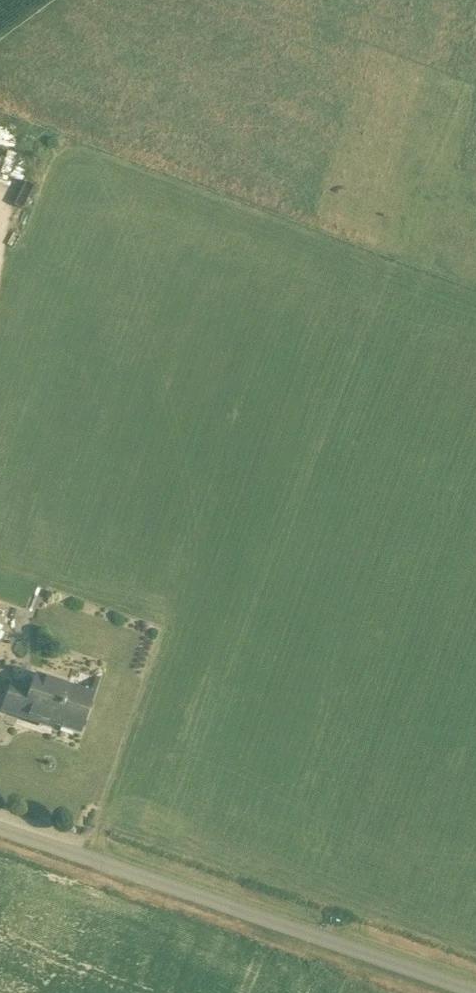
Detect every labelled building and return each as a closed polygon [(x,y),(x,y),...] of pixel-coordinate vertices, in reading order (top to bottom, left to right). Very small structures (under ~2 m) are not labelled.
[(12,682),(3,710),(42,724),(44,720),(80,732),(92,696),(35,676),(31,688),(12,682)]
